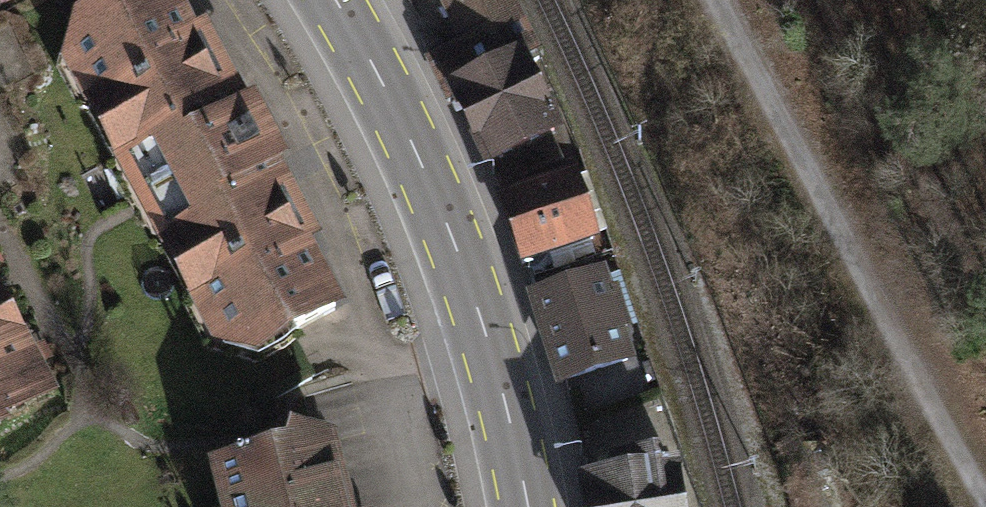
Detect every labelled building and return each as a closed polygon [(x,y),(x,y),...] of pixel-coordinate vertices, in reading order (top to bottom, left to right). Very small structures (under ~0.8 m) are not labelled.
[(79,3),(63,58),(217,342),(262,356),(357,305),(321,239),(329,235),(286,156),(294,152),(260,88),(252,93),(211,17),(202,22),(190,0),(86,0),(79,3)] [(459,49),(428,64),(447,101),(525,64),(528,70),(543,62),(511,0),(434,0),(459,49)] [(525,64),(447,101),(487,185),(516,171),(521,182),(564,162),(558,151),(565,147),(528,70),(525,64)] [(576,181),(496,208),(521,281),(601,254),(576,181)] [(59,391),(0,276),(0,421),(59,391)] [(608,279),(527,304),(558,400),(639,375),(629,344),(634,342),(620,299),(615,301),(608,279)] [(211,457),(224,506),(361,506),(342,430),(296,416),(290,432),(211,457)] [(569,471),(575,506),(681,506),(673,457),(647,461),(645,448),(604,455),(606,465),(569,471)]
